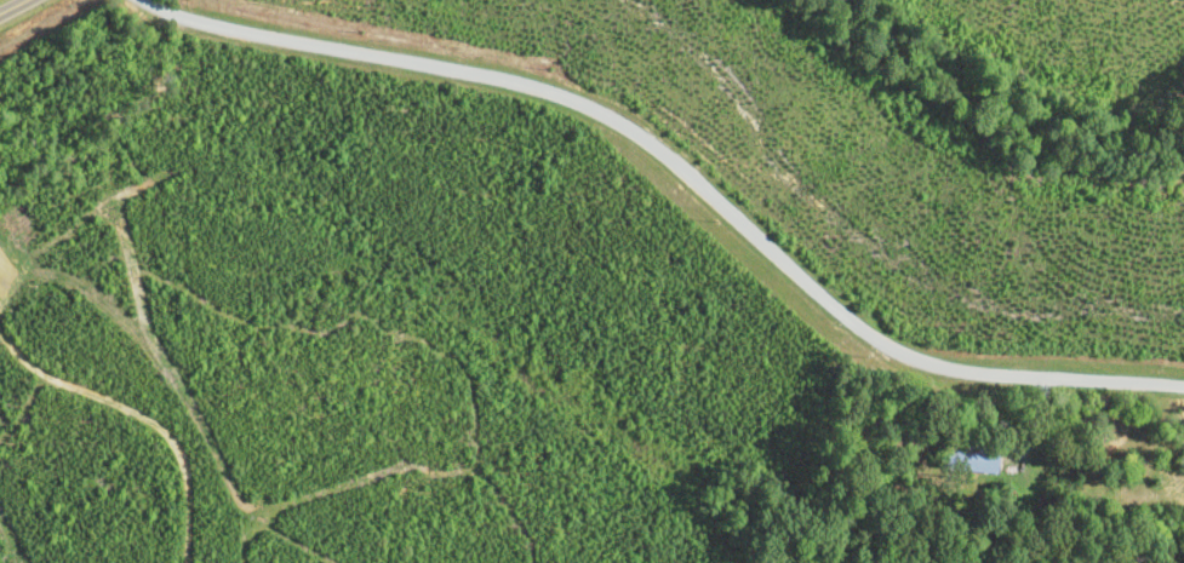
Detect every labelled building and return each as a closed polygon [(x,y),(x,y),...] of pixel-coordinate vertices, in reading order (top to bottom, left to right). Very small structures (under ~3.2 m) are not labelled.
[(1001,472),(1001,447),(947,446),(947,471),(1001,472)]
